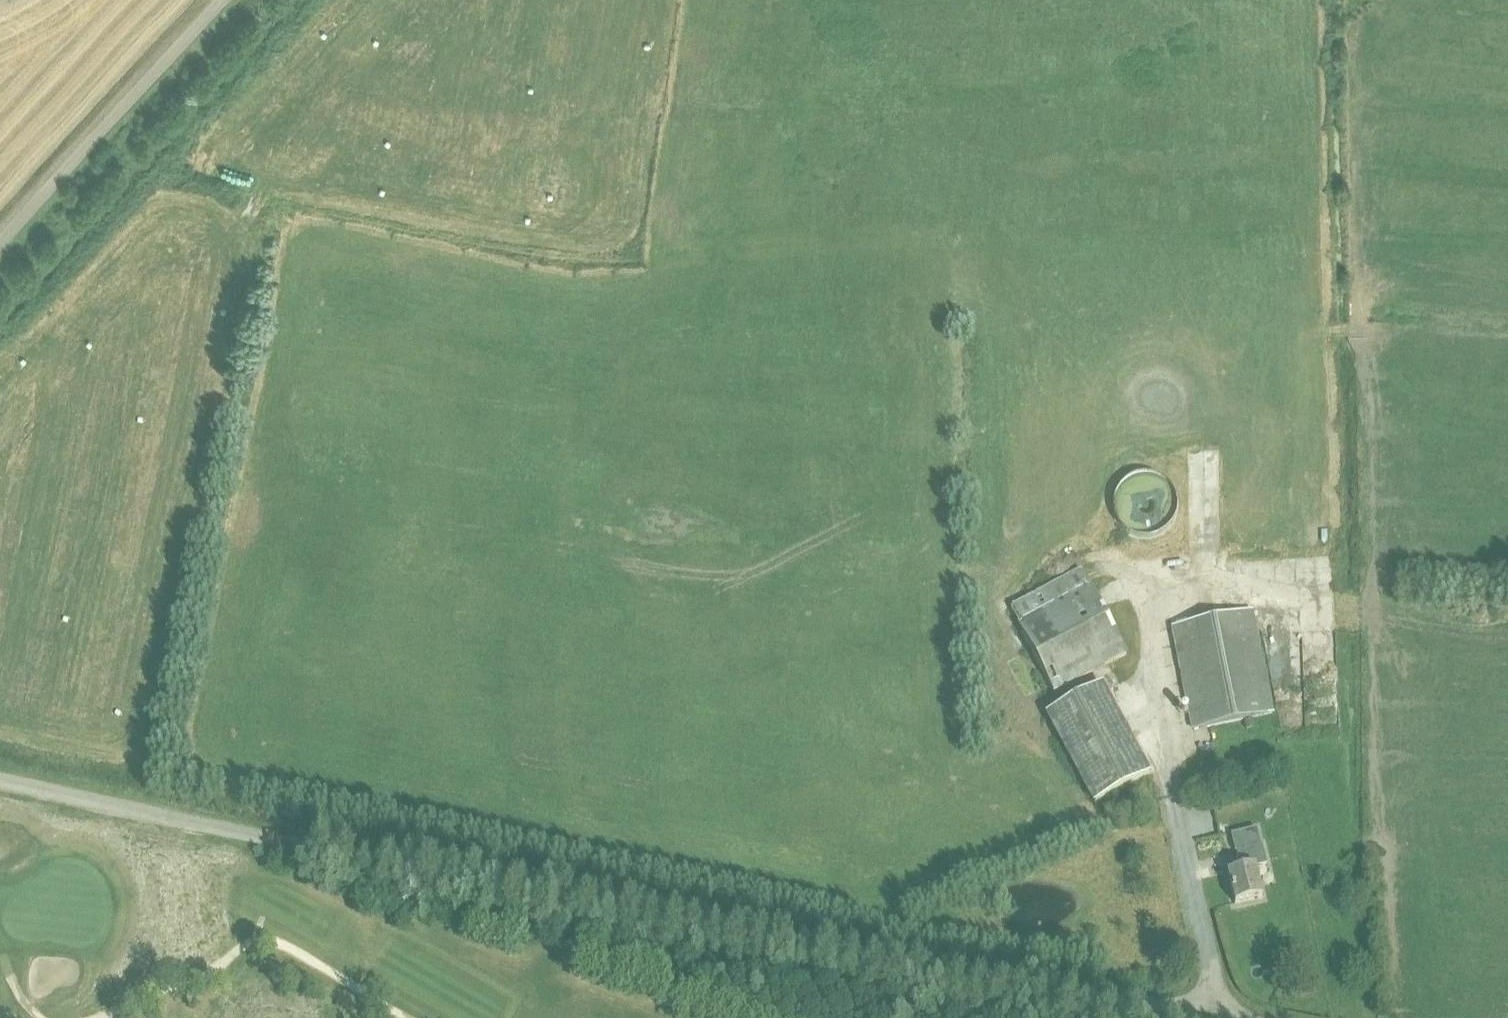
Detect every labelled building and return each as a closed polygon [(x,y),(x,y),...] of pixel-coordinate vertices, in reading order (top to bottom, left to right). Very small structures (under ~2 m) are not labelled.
[(1175,503),(1173,493),(1168,485),(1161,478),(1152,473),(1142,472),(1133,473),(1124,477),(1117,484),(1112,492),(1110,501),(1110,511),(1113,520),(1119,527),(1127,533),(1136,536),(1145,537),(1155,535),(1163,529),(1170,522),(1174,513),(1175,503)] [(1124,653),(1079,568),(1007,606),(1052,692),(1124,653)] [(1193,730),(1271,715),(1251,611),(1173,627),(1193,730)] [(1148,774),(1100,684),(1046,714),(1094,803),(1148,774)] [(1299,704),(1278,706),(1280,727),(1301,725),(1299,704)] [(1254,868),(1266,865),(1261,845),(1259,845),(1255,829),(1230,834),(1234,852),(1235,852),(1240,870),(1227,873),(1234,905),(1261,898),(1254,868)] [(1173,864),(1182,862),(1177,843),(1168,845),(1173,864)]
